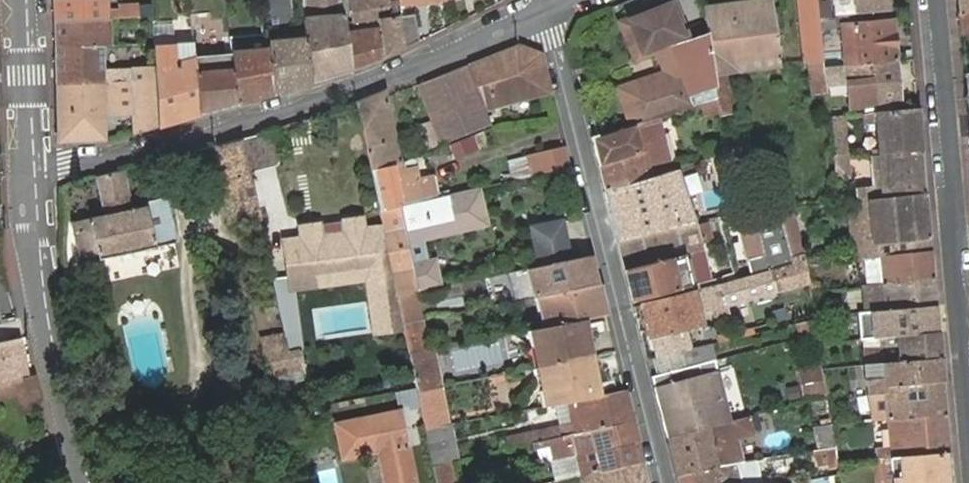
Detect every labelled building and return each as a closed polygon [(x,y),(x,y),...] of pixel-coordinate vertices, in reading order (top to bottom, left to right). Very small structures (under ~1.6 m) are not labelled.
[(53,24),(118,20),(117,14),(107,13),(107,0),(53,0),(53,24)] [(120,18),(155,13),(153,0),(143,0),(118,3),(120,18)] [(344,0),(303,0),(305,21),(307,40),(311,82),(354,70),(348,31),(344,0)] [(398,0),(351,0),(353,22),(379,20),(380,28),(348,31),(354,70),(404,50),(400,18),(399,4),(398,0)] [(701,8),(702,16),(770,7),(777,7),(777,0),(757,0),(701,8)] [(802,59),(819,58),(817,30),(816,18),(815,0),(796,0),(802,59)] [(816,18),(832,16),(831,0),(815,0),(816,18)] [(838,14),(890,11),(889,0),(837,0),(838,14)] [(959,14),(968,12),(968,0),(958,0),(959,14)] [(266,5),(269,43),(270,50),(274,93),(311,82),(307,40),(295,41),(292,3),(266,5)] [(628,105),(634,127),(703,111),(715,108),(708,58),(705,34),(685,41),(671,6),(642,17),(639,7),(622,14),(626,23),(624,25),(622,25),(635,56),(659,47),(668,69),(663,80),(634,91),(628,105)] [(770,7),(702,16),(705,34),(708,58),(731,56),(776,50),(770,7)] [(959,14),(961,36),(968,35),(968,12),(959,14)] [(400,18),(404,50),(420,43),(417,16),(400,18)] [(621,103),(629,128),(634,127),(628,105),(634,91),(663,80),(668,69),(659,47),(635,56),(622,25),(624,25),(621,19),(615,21),(632,63),(655,54),(662,69),(658,76),(632,86),(621,103)] [(53,24),(55,49),(103,46),(107,46),(106,27),(118,26),(118,20),(53,24)] [(848,64),(896,60),(893,21),(845,25),(846,38),(843,38),(845,59),(847,59),(848,64)] [(234,54),(232,38),(195,43),(196,61),(202,113),(238,103),(234,54)] [(202,113),(196,61),(180,63),(178,43),(153,44),(153,65),(160,126),(202,113)] [(55,49),(56,87),(131,83),(130,70),(104,70),(103,46),(55,49)] [(484,107),(550,93),(541,56),(519,46),(470,65),(484,107)] [(274,93),(270,50),(234,54),(238,103),(274,93)] [(777,57),(776,50),(731,56),(733,63),(777,57)] [(900,101),(896,60),(848,64),(850,82),(861,82),(862,97),(852,98),(853,107),(866,106),(867,103),(900,101)] [(59,144),(107,141),(105,118),(133,113),(135,132),(160,126),(153,65),(130,68),(130,70),(131,83),(56,87),(59,144)] [(443,148),(491,129),(484,107),(470,65),(419,85),(443,148)] [(820,69),(820,77),(838,77),(836,65),(820,66),(820,69)] [(807,95),(822,94),(820,77),(820,69),(805,71),(805,76),(807,95)] [(387,91),(357,102),(370,170),(401,164),(387,97),(387,91)] [(867,154),(923,153),(918,107),(864,112),(867,154)] [(415,118),(426,155),(438,150),(426,114),(421,116),(415,118)] [(828,156),(840,155),(837,114),(825,115),(828,156)] [(593,137),(606,192),(658,180),(656,171),(668,168),(657,122),(597,136),(593,137)] [(275,134),(246,142),(251,170),(277,166),(280,159),(275,134)] [(246,142),(214,149),(231,229),(261,223),(251,170),(246,142)] [(531,175),(567,166),(563,146),(537,153),(535,146),(523,148),(531,175)] [(730,153),(713,156),(718,188),(735,186),(730,153)] [(860,201),(926,193),(923,153),(867,154),(865,154),(866,164),(865,165),(866,189),(851,190),(852,202),(860,201)] [(828,156),(830,177),(842,177),(840,155),(828,156)] [(401,164),(370,170),(379,212),(421,202),(415,169),(403,172),(401,164)] [(658,180),(659,184),(665,182),(664,178),(670,177),(668,168),(656,171),(658,180)] [(122,172),(97,178),(105,218),(71,226),(80,266),(176,245),(167,201),(146,205),(146,209),(130,212),(122,172)] [(606,192),(618,243),(630,240),(688,226),(687,219),(678,221),(673,201),(664,203),(659,184),(658,180),(606,192)] [(394,292),(395,297),(415,293),(436,288),(431,263),(422,265),(410,267),(404,233),(453,221),(477,215),(471,190),(448,196),(421,202),(379,212),(381,226),(394,292)] [(848,210),(852,257),(869,256),(932,250),(926,193),(860,201),(860,207),(848,210)] [(747,213),(749,223),(754,223),(781,220),(780,210),(747,213)] [(410,267),(422,265),(417,240),(479,225),(477,215),(453,221),(404,233),(410,267)] [(374,336),(403,333),(401,326),(381,226),(364,229),(363,220),(299,228),(300,237),(283,239),(290,290),(369,280),(374,336)] [(754,223),(765,276),(789,269),(782,224),(781,220),(754,223)] [(567,259),(559,221),(530,228),(538,266),(549,263),(567,259)] [(789,269),(800,267),(799,262),(793,222),(782,224),(789,269)] [(739,224),(750,279),(765,276),(754,223),(749,223),(739,224)] [(637,268),(684,257),(692,255),(702,253),(697,233),(695,225),(688,226),(630,240),(637,268)] [(19,315),(14,288),(11,235),(3,236),(0,236),(0,319),(19,315)] [(618,243),(625,271),(637,268),(630,240),(618,243)] [(869,256),(872,283),(934,278),(932,250),(869,256)] [(534,297),(596,285),(589,255),(567,259),(549,263),(538,266),(534,267),(537,284),(505,291),(509,303),(534,297)] [(625,271),(632,303),(691,288),(684,257),(637,268),(625,271)] [(750,279),(718,287),(699,292),(704,313),(806,289),(800,267),(789,269),(765,276),(750,279)] [(869,308),(874,307),(936,302),(934,278),(872,283),(863,284),(865,308),(869,308)] [(584,320),(603,316),(596,285),(534,297),(541,328),(584,320)] [(395,297),(401,326),(421,322),(415,293),(395,297)] [(692,294),(641,306),(648,338),(699,327),(692,294)] [(936,302),(874,307),(869,308),(871,336),(876,335),(896,333),(939,329),(936,302)] [(811,313),(810,306),(796,310),(799,322),(813,319),(811,313)] [(539,369),(591,358),(584,320),(541,328),(524,331),(528,349),(537,358),(539,369)] [(403,333),(407,355),(426,352),(421,322),(401,326),(403,333)] [(898,360),(941,356),(939,329),(896,333),(898,360)] [(896,333),(876,335),(877,346),(879,362),(898,360),(896,333)] [(269,389),(306,382),(300,352),(286,354),(283,337),(260,341),(269,389)] [(4,379),(23,375),(15,338),(0,341),(0,380),(4,379)] [(863,348),(865,364),(879,362),(877,346),(863,348)] [(528,349),(531,371),(539,369),(537,358),(528,349)] [(407,355),(412,382),(435,378),(430,351),(426,352),(407,355)] [(647,363),(651,379),(678,373),(673,356),(647,363)] [(860,409),(861,420),(867,419),(870,419),(883,417),(946,412),(941,356),(898,360),(879,362),(880,373),(862,374),(864,389),(866,409),(860,409)] [(539,369),(531,371),(534,385),(539,410),(568,404),(599,398),(591,358),(539,369)] [(802,395),(827,394),(825,362),(800,364),(802,395)] [(865,364),(861,364),(862,374),(880,373),(879,362),(865,364)] [(651,379),(665,441),(729,425),(714,364),(678,373),(651,379)] [(23,375),(4,379),(6,390),(13,389),(18,411),(39,407),(30,373),(23,375)] [(413,389),(414,393),(415,396),(430,393),(438,391),(435,378),(412,382),(413,385),(413,389)] [(803,402),(800,388),(789,392),(792,406),(803,402)] [(430,393),(415,396),(415,398),(422,435),(446,430),(438,391),(430,393)] [(546,442),(629,423),(622,393),(599,398),(568,404),(574,429),(564,430),(563,428),(523,438),(524,448),(546,442)] [(817,444),(821,443),(832,440),(830,422),(827,401),(811,406),(817,444)] [(874,457),(876,457),(949,450),(946,412),(883,417),(884,430),(885,445),(872,447),(874,457)] [(665,441),(674,479),(731,465),(729,457),(726,457),(724,446),(753,439),(750,429),(778,422),(777,414),(729,425),(665,441)] [(398,417),(354,425),(362,459),(379,456),(384,482),(411,482),(398,417)] [(574,458),(579,478),(588,475),(639,463),(629,423),(546,442),(549,463),(574,458)] [(446,430),(422,435),(429,470),(451,465),(452,465),(446,430)] [(825,475),(836,472),(835,461),(832,440),(821,443),(825,475)] [(879,482),(952,482),(949,450),(876,457),(879,482)] [(639,463),(588,475),(590,482),(644,482),(639,463)] [(429,470),(432,482),(456,482),(451,465),(429,470)] [(675,482),(726,482),(724,472),(733,470),(732,465),(731,465),(674,479),(675,482)]
